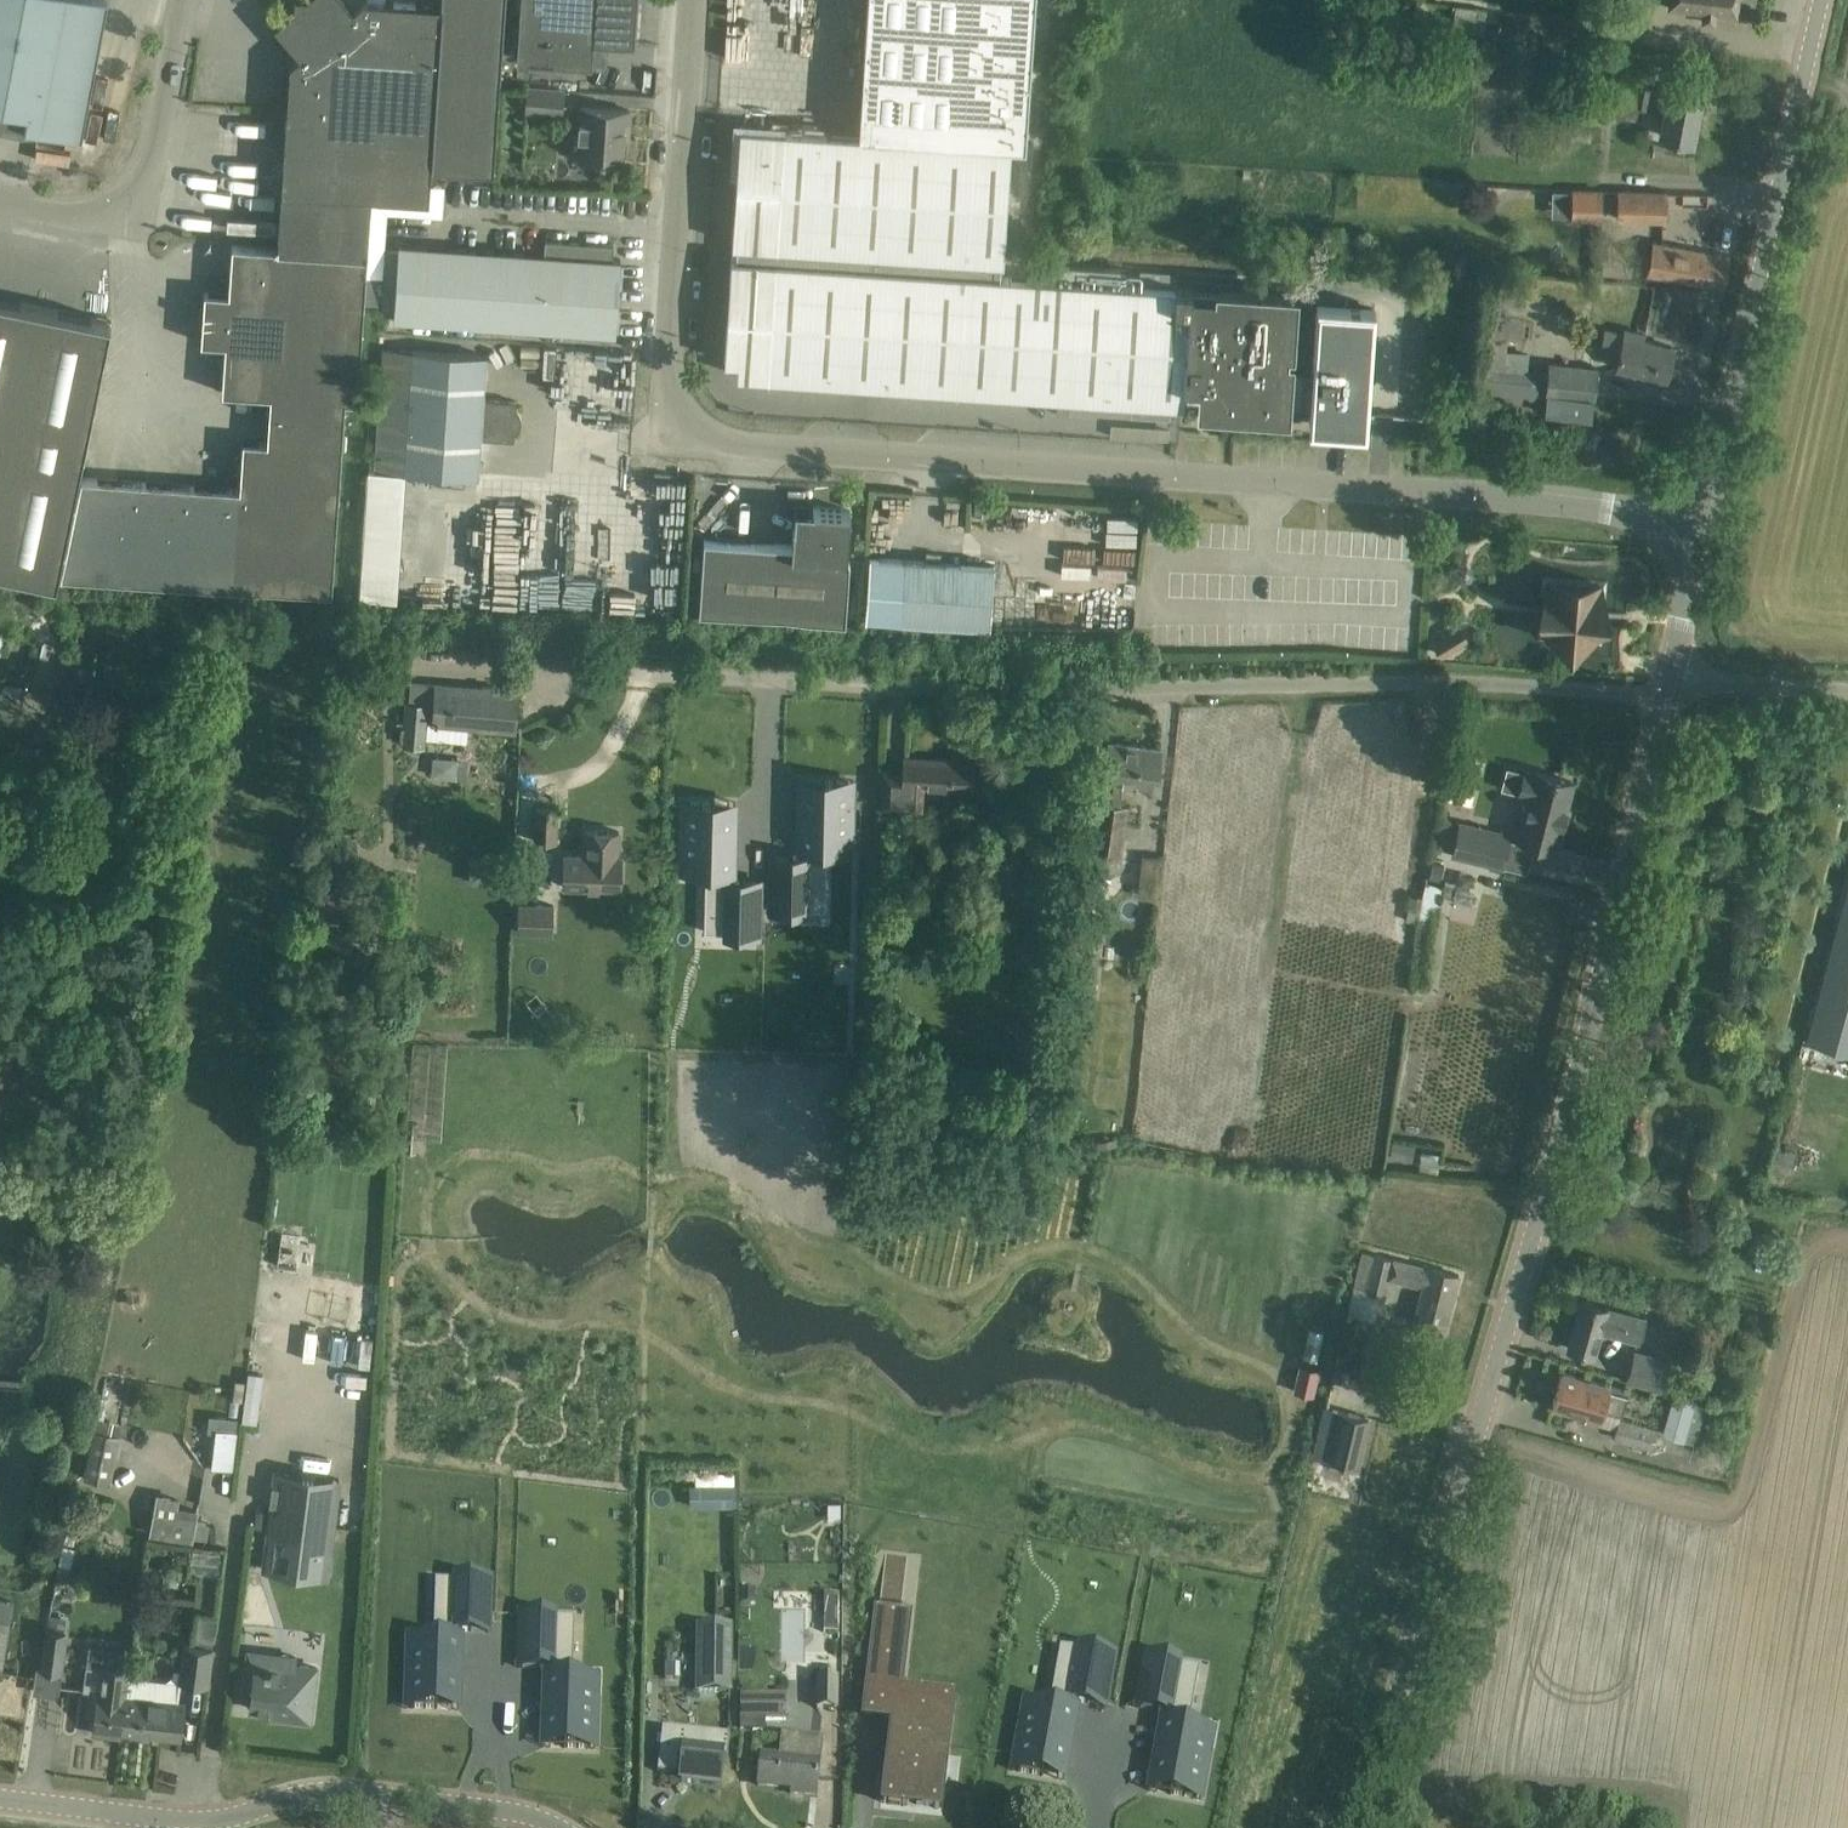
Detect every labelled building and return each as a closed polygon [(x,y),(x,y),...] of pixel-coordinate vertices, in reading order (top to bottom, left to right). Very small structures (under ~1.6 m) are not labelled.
[(28,113),(25,126),(78,136),(104,0),(0,0),(0,108),(28,113)] [(300,55),(290,64),(277,244),(368,251),(371,197),(429,201),(431,166),(442,5),(441,5),(422,4),(367,0),(363,0),(353,9),(346,0),(295,0),(294,7),(274,25),(300,55)] [(431,166),(494,170),(505,0),(443,0),(442,5),(431,166)] [(517,59),(592,64),(593,40),(634,42),(637,0),(520,0),(517,59)] [(859,135),(1011,144),(1025,145),(1034,0),(868,0),(860,116),(859,135)] [(1706,11),(1705,21),(1719,23),(1720,13),(1735,15),(1735,16),(1736,16),(1738,0),(1671,0),(1670,8),(1671,8),(1671,7),(1706,11)] [(1487,7),(1455,4),(1451,42),(1483,46),(1487,7)] [(1561,73),(1558,90),(1580,95),(1580,97),(1589,99),(1604,101),(1640,107),(1664,112),(1660,135),(1669,136),(1693,141),(1702,97),(1678,92),(1669,90),(1669,91),(1644,86),(1645,78),(1617,73),(1584,68),(1583,78),(1561,73)] [(561,114),(563,89),(528,87),(526,111),(561,114)] [(578,158),(597,159),(622,161),(624,127),(629,128),(630,110),(581,107),(578,158)] [(740,127),(732,244),(737,244),(1003,262),(1011,146),(1011,144),(859,135),(740,127)] [(1573,189),(1572,192),(1572,218),(1602,220),(1603,190),(1573,189)] [(1666,194),(1619,192),(1618,218),(1665,219),(1666,194)] [(615,335),(620,260),(612,259),(613,245),(545,240),(544,255),(399,245),(394,320),(615,335)] [(1653,242),(1647,273),(1724,287),(1730,256),(1653,242)] [(345,401),(357,402),(368,251),(277,244),(274,247),(232,245),(229,293),(204,291),(201,342),(225,344),(222,392),(270,395),(345,400),(345,401)] [(731,258),(725,361),(738,362),(737,375),(767,377),(1183,405),(1183,396),(1202,397),(1201,416),(1213,417),(1214,407),(1285,412),(1286,399),(1312,400),(1311,410),(1310,419),(1365,423),(1365,414),(1373,308),(1318,304),(1314,372),(1288,370),(1293,296),(1256,294),(1002,276),(1003,262),(737,244),(732,244),(731,258)] [(1517,305),(1521,279),(1486,275),(1482,301),(1517,305)] [(57,581),(111,320),(0,298),(0,569),(57,581)] [(1645,334),(1624,329),(1623,334),(1604,330),(1600,348),(1619,352),(1616,366),(1667,378),(1674,347),(1644,340),(1645,334)] [(1595,398),(1597,374),(1598,368),(1549,363),(1548,374),(1519,371),(1521,355),(1506,354),(1507,337),(1480,334),(1474,391),(1547,399),(1547,393),(1595,398)] [(488,593),(503,356),(378,348),(351,584),(488,593)] [(332,594),(345,401),(345,400),(270,395),(267,441),(243,440),(239,488),(240,488),(234,588),(332,594)] [(1057,402),(1057,414),(1069,415),(1070,403),(1057,402)] [(659,476),(657,496),(675,498),(677,488),(687,489),(688,479),(659,476)] [(60,576),(234,588),(240,488),(239,488),(81,478),(60,576)] [(850,510),(813,508),(795,507),(793,525),(792,545),(704,539),(699,613),(845,623),(849,559),(847,559),(850,510)] [(866,620),(898,622),(990,628),(994,565),(870,557),(866,620)] [(1606,592),(1606,583),(1597,583),(1597,588),(1553,585),(1553,579),(1544,578),(1543,588),(1549,588),(1547,608),(1545,632),(1539,632),(1539,641),(1548,642),(1548,636),(1593,639),(1592,645),(1602,646),(1602,636),(1597,636),(1598,613),(1600,592),(1606,592)] [(1434,642),(1442,655),(1459,644),(1451,631),(1434,642)] [(400,728),(400,738),(405,742),(405,744),(423,745),(423,736),(466,739),(467,726),(491,727),(515,729),(518,692),(494,690),(437,685),(410,683),(408,703),(406,726),(400,728)] [(1154,777),(1157,777),(1161,748),(1109,742),(1105,772),(1096,771),(1084,876),(1100,878),(1101,873),(1116,875),(1118,861),(1120,861),(1128,807),(1120,805),(1122,787),(1152,791),(1154,777)] [(971,789),(971,786),(972,762),(906,758),(905,772),(884,771),(882,806),(904,807),(905,784),(971,789)] [(1572,782),(1524,769),(1516,797),(1525,799),(1515,838),(1555,848),(1572,782)] [(773,858),(773,912),(806,912),(806,909),(827,910),(828,852),(828,833),(848,834),(848,780),(823,780),(823,787),(805,787),(804,852),(804,858),(801,858),(773,858)] [(687,802),(686,855),(706,856),(706,874),(705,932),(726,932),(726,935),(760,935),(761,881),(729,881),(730,875),(730,810),(713,809),(713,802),(687,802)] [(555,842),(557,808),(537,807),(535,841),(555,842)] [(1509,837),(1458,824),(1450,854),(1501,867),(1509,837)] [(621,888),(621,880),(621,855),(618,855),(619,831),(586,830),(585,854),(564,854),(563,886),(621,888)] [(1142,855),(1137,897),(1156,899),(1161,857),(1142,855)] [(1409,989),(1424,991),(1438,903),(1442,885),(1426,881),(1422,898),(1415,949),(1409,989)] [(1806,1041),(1847,1052),(1847,883),(1806,1041)] [(1084,926),(1092,927),(1094,927),(1097,891),(1097,889),(1087,888),(1083,926),(1084,926)] [(518,933),(553,934),(554,904),(519,903),(518,933)] [(407,1123),(405,1152),(416,1153),(418,1124),(407,1123)] [(1773,1151),(1770,1169),(1789,1173),(1793,1156),(1773,1151)] [(280,1249),(277,1267),(298,1270),(301,1236),(293,1235),(294,1226),(282,1225),(279,1249),(280,1249)] [(1459,1274),(1435,1268),(1428,1266),(1428,1268),(1375,1254),(1366,1291),(1384,1297),(1389,1278),(1423,1286),(1413,1322),(1444,1331),(1459,1274)] [(1607,1307),(1581,1300),(1568,1348),(1593,1355),(1600,1330),(1638,1341),(1644,1319),(1607,1308),(1607,1307)] [(1634,1351),(1626,1382),(1664,1392),(1673,1361),(1634,1351)] [(1383,1364),(1389,1387),(1410,1382),(1404,1359),(1383,1364)] [(1300,1364),(1294,1391),(1313,1395),(1319,1369),(1300,1364)] [(1609,1385),(1561,1372),(1552,1403),(1600,1417),(1602,1408),(1621,1413),(1627,1392),(1609,1386),(1609,1385)] [(247,1382),(242,1422),(257,1424),(263,1375),(248,1373),(247,1382)] [(245,1382),(235,1381),(233,1400),(243,1401),(245,1382)] [(1686,1440),(1696,1443),(1707,1404),(1673,1394),(1661,1435),(1685,1443),(1686,1440)] [(1325,1408),(1313,1456),(1330,1460),(1330,1458),(1357,1465),(1368,1418),(1340,1411),(1325,1408)] [(209,1415),(207,1432),(215,1433),(236,1435),(238,1418),(209,1415)] [(1614,1439),(1652,1450),(1658,1428),(1620,1418),(1614,1439)] [(120,1424),(97,1419),(84,1479),(110,1485),(120,1436),(118,1436),(120,1424)] [(215,1433),(212,1468),(233,1470),(236,1435),(215,1433)] [(339,1480),(277,1472),(264,1570),(327,1577),(339,1480)] [(731,1482),(689,1483),(690,1506),(731,1505),(731,1482)] [(150,1534),(193,1541),(197,1518),(175,1514),(177,1503),(155,1499),(150,1534)] [(839,1501),(828,1501),(828,1515),(840,1515),(839,1501)] [(75,1548),(63,1545),(58,1565),(55,1577),(68,1580),(71,1567),(75,1548)] [(413,1655),(411,1708),(426,1709),(426,1707),(436,1707),(437,1702),(454,1703),(457,1638),(457,1632),(460,1632),(488,1633),(490,1579),(457,1578),(457,1581),(436,1580),(434,1637),(433,1656),(413,1655)] [(866,1592),(852,1711),(875,1714),(889,1595),(866,1592)] [(824,1593),(824,1631),(838,1631),(838,1593),(824,1593)] [(8,1621),(12,1600),(0,1598),(0,1669),(8,1621)] [(521,1614),(519,1668),(544,1669),(550,1669),(548,1740),(565,1740),(565,1747),(591,1748),(593,1695),(573,1694),(573,1675),(575,1618),(554,1617),(554,1615),(521,1614)] [(61,1670),(67,1631),(64,1630),(66,1617),(47,1615),(44,1639),(41,1667),(61,1670)] [(697,1680),(730,1681),(731,1629),(698,1628),(697,1680)] [(208,1686),(213,1647),(184,1644),(179,1682),(208,1686)] [(1027,1719),(1017,1771),(1032,1774),(1033,1772),(1034,1767),(1044,1769),(1061,1772),(1073,1708),(1073,1707),(1074,1702),(1077,1703),(1105,1708),(1114,1654),(1082,1648),(1081,1651),(1060,1647),(1050,1704),(1047,1722),(1027,1719)] [(115,1731),(121,1731),(125,1695),(130,1655),(116,1654),(114,1667),(101,1665),(101,1667),(86,1665),(83,1690),(92,1691),(88,1718),(94,1718),(93,1733),(114,1735),(115,1731)] [(1147,1656),(1137,1709),(1168,1714),(1167,1720),(1156,1784),(1173,1787),(1183,1789),(1182,1796),(1197,1799),(1206,1746),(1187,1743),(1190,1724),(1200,1667),(1179,1664),(1179,1661),(1147,1656)] [(247,1663),(245,1687),(252,1688),(250,1708),(283,1712),(282,1718),(310,1721),(316,1664),(296,1662),(255,1657),(255,1664),(247,1663)] [(666,1678),(674,1678),(675,1663),(666,1663),(666,1678)] [(818,1679),(817,1708),(837,1708),(837,1680),(818,1679)] [(186,1702),(125,1695),(121,1731),(182,1738),(185,1714),(186,1702)] [(786,1719),(786,1695),(740,1696),(740,1722),(759,1722),(759,1719),(786,1719)] [(877,1782),(875,1799),(892,1801),(893,1794),(903,1795),(903,1800),(924,1802),(927,1780),(906,1778),(907,1772),(925,1774),(928,1749),(910,1747),(910,1741),(930,1743),(934,1710),(905,1707),(901,1739),(895,1739),(898,1714),(881,1712),(877,1745),(893,1747),(893,1753),(885,1752),(882,1777),(890,1778),(889,1783),(877,1782)] [(730,1735),(662,1728),(658,1772),(680,1775),(680,1782),(720,1786),(723,1756),(727,1757),(730,1735)] [(815,1795),(818,1771),(819,1763),(818,1762),(821,1738),(781,1734),(778,1758),(761,1756),(758,1785),(791,1789),(790,1793),(815,1795)]
